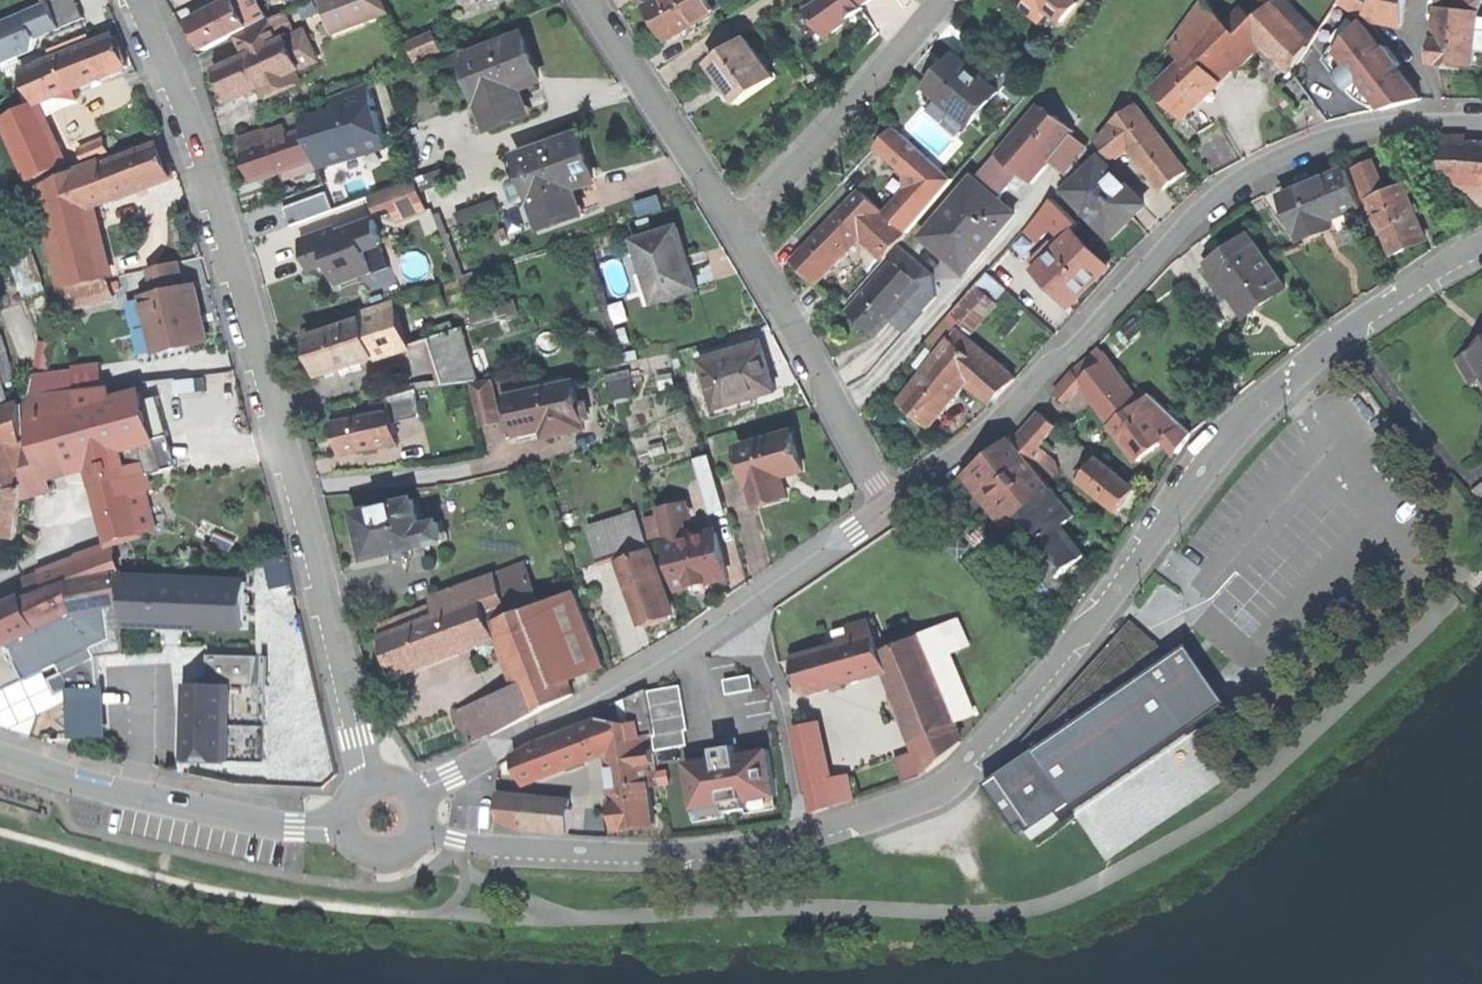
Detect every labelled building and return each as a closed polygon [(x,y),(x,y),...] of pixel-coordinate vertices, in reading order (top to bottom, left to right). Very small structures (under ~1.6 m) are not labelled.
[(236,33),(249,27),(247,24),(236,0),(233,0),(192,19),(199,36),(205,47),(236,33)] [(247,24),(265,16),(258,0),(236,0),(247,24)] [(394,10),(390,0),(324,0),(338,33),(394,10)] [(649,5),(658,22),(667,38),(685,28),(696,22),(715,11),(709,0),(659,0),(649,5)] [(827,35),(851,18),(850,17),(857,11),(865,6),(863,3),(867,0),(820,0),(808,9),(827,35)] [(1049,8),(1039,0),(1027,0),(1024,4),(1041,17),(1049,8)] [(1049,8),(1051,10),(1059,0),(1039,0),(1049,8)] [(1077,0),(1059,0),(1051,10),(1064,21),(1080,2),(1077,0)] [(1177,36),(1194,53),(1227,21),(1207,0),(1203,0),(1177,36)] [(1243,6),(1267,31),(1281,17),(1270,6),(1264,0),(1249,0),(1243,6)] [(1270,6),(1281,17),(1308,45),(1313,38),(1317,31),(1285,0),(1276,0),(1270,6)] [(1317,31),(1313,38),(1317,42),(1326,27),(1344,39),(1363,15),(1352,1),(1353,0),(1338,0),(1317,31)] [(1372,2),(1363,15),(1401,23),(1404,0),(1373,0),(1372,2)] [(1243,6),(1227,21),(1253,47),(1264,36),(1268,33),(1267,31),(1243,6)] [(1453,64),(1473,66),(1479,12),(1451,8),(1443,7),(1440,7),(1438,27),(1435,46),(1434,62),(1453,64)] [(249,27),(236,33),(247,56),(218,69),(225,84),(232,99),(262,85),(267,96),(301,80),(295,69),(302,66),(288,37),(281,40),(279,35),(293,29),(284,11),(249,27)] [(1308,45),(1281,17),(1267,31),(1268,33),(1264,36),(1294,67),(1308,45)] [(1227,21),(1194,53),(1220,80),(1232,68),(1235,71),(1244,62),(1256,50),(1253,47),(1227,21)] [(699,26),(696,22),(685,28),(687,33),(699,26)] [(1361,22),(1338,50),(1351,66),(1362,81),(1378,101),(1383,107),(1402,103),(1422,99),(1398,68),(1384,50),(1361,22)] [(1428,45),(1435,46),(1438,27),(1431,26),(1428,45)] [(412,43),(418,59),(442,49),(435,33),(412,43)] [(525,34),(465,58),(479,91),(493,127),(527,114),(516,86),(541,76),(532,54),(525,34)] [(1169,46),(1185,62),(1194,53),(1177,36),(1169,46)] [(51,52),(55,62),(61,59),(92,46),(89,37),(51,52)] [(61,59),(73,90),(129,67),(122,52),(116,37),(92,46),(61,59)] [(727,86),(740,103),(776,77),(766,63),(759,54),(747,37),(711,63),(727,86)] [(1388,47),(1384,50),(1398,68),(1402,64),(1388,47)] [(766,49),(759,54),(766,63),(773,58),(766,49)] [(1328,62),(1339,75),(1351,66),(1338,50),(1328,62)] [(958,53),(946,67),(950,70),(962,56),(958,53)] [(1158,88),(1184,115),(1220,80),(1194,53),(1185,62),(1158,88)] [(940,74),(929,86),(956,110),(960,106),(974,119),(1000,90),(962,56),(950,70),(946,67),(940,74)] [(472,94),(479,91),(465,58),(459,60),(472,94)] [(37,104),(73,90),(61,59),(55,62),(23,74),(30,88),(37,104)] [(1350,90),(1362,81),(1351,66),(1339,75),(1350,90)] [(1373,104),(1378,101),(1362,81),(1350,90),(1355,96),(1366,102),(1373,104)] [(0,102),(0,113),(31,181),(66,165),(37,104),(30,88),(0,102)] [(371,99),(340,110),(349,138),(352,147),(384,136),(371,99)] [(1041,103),(978,178),(1001,198),(1023,172),(1034,182),(1050,163),(1041,156),(1067,126),(1058,118),(1041,103)] [(1113,159),(1131,145),(1127,139),(1150,122),(1136,104),(1112,122),(1099,141),(1113,159)] [(970,123),(974,119),(960,106),(956,110),(970,123)] [(304,123),(306,131),(313,150),(349,138),(340,110),(304,123)] [(1061,115),(1058,118),(1067,126),(1041,156),(1050,163),(1054,159),(1076,134),(1079,130),(1061,115)] [(872,130),(879,137),(891,126),(884,119),(872,130)] [(313,150),(306,131),(291,136),(286,122),(240,139),(248,160),(255,181),(316,159),(313,150)] [(1131,145),(1164,188),(1176,179),(1187,171),(1150,122),(1127,139),(1131,145)] [(908,188),(887,212),(908,231),(955,180),(895,125),(876,146),(907,174),(907,182),(908,188)] [(580,134),(520,156),(526,173),(535,199),(545,226),(580,214),(570,185),(576,183),(594,176),(587,156),(580,134)] [(1092,147),(1076,134),(1054,159),(1070,173),(1092,147)] [(1446,180),(1467,181),(1481,182),(1481,145),(1467,144),(1467,138),(1446,136),(1443,180),(1446,180)] [(93,163),(102,159),(111,156),(106,142),(87,149),(90,157),(93,163)] [(105,166),(117,199),(173,178),(167,162),(161,145),(137,154),(105,166)] [(103,162),(105,166),(137,154),(134,147),(111,156),(102,159),(103,162)] [(84,159),(90,157),(87,149),(81,151),(84,159)] [(1068,190),(1112,235),(1128,219),(1145,202),(1122,178),(1113,169),(1102,157),(1068,190)] [(1351,169),(1358,187),(1380,178),(1373,160),(1351,169)] [(94,208),(117,199),(105,166),(103,162),(84,169),(94,208)] [(1117,165),(1113,169),(1122,178),(1127,174),(1117,165)] [(111,278),(94,208),(84,169),(36,188),(54,264),(65,261),(75,306),(115,296),(111,278)] [(1348,169),(1284,194),(1302,239),(1323,230),(1320,223),(1332,218),(1363,206),(1348,169)] [(368,188),(375,208),(378,207),(388,203),(421,192),(413,172),(368,188)] [(528,202),(535,199),(526,173),(519,175),(520,178),(527,199),(528,202)] [(976,176),(925,236),(931,241),(957,263),(976,240),(986,249),(1018,212),(1001,198),(978,178),(976,176)] [(521,201),(527,199),(520,178),(513,180),(512,184),(517,199),(521,201)] [(1364,201),(1372,197),(1386,192),(1380,178),(1358,187),(1364,201)] [(1444,201),(1466,202),(1467,181),(1446,180),(1444,201)] [(328,181),(285,198),(294,223),(338,205),(328,181)] [(1467,181),(1466,202),(1466,204),(1481,205),(1481,182),(1467,181)] [(586,212),(576,183),(570,185),(580,214),(586,212)] [(1386,192),(1372,197),(1382,224),(1385,231),(1395,254),(1410,247),(1427,241),(1416,213),(1413,206),(1404,184),(1386,192)] [(862,189),(841,212),(863,232),(873,221),(884,209),(862,189)] [(427,210),(421,192),(388,203),(395,222),(427,210)] [(1055,199),(1043,211),(1052,220),(1066,234),(1078,222),(1055,199)] [(395,222),(388,203),(378,207),(385,226),(395,222)] [(1418,204),(1413,206),(1416,213),(1421,211),(1418,204)] [(887,212),(884,209),(873,221),(897,242),(908,231),(887,212)] [(1035,238),(1052,220),(1043,211),(1025,228),(1035,238)] [(805,271),(817,282),(859,236),(863,232),(841,212),(795,262),(805,271)] [(1334,226),(1332,218),(1320,223),(1323,230),(1329,228),(1334,226)] [(338,227),(303,240),(308,255),(313,269),(332,262),(339,282),(376,269),(369,248),(385,243),(377,220),(340,232),(338,227)] [(897,242),(873,221),(863,232),(859,236),(883,258),(888,253),(897,242)] [(1376,235),(1385,231),(1382,224),(1373,227),(1376,235)] [(679,227),(637,240),(646,270),(656,302),(699,288),(689,258),(679,227)] [(1057,289),(1070,302),(1089,284),(1107,266),(1075,233),(1059,247),(1039,267),(1038,269),(1051,283),(1057,289)] [(1251,237),(1212,264),(1234,295),(1244,310),(1259,299),(1263,305),(1272,299),(1287,289),(1251,237)] [(967,272),(986,249),(976,240),(957,263),(960,266),(963,268),(967,272)] [(1034,261),(1039,267),(1059,247),(1052,240),(1047,245),(1048,247),(1034,261)] [(957,270),(960,266),(957,263),(931,241),(927,245),(957,270)] [(888,253),(895,259),(921,282),(911,294),(890,318),(906,332),(938,295),(935,275),(897,242),(888,253)] [(895,259),(885,272),(911,294),(921,282),(895,259)] [(64,308),(75,306),(65,261),(54,264),(64,308)] [(1228,299),(1234,295),(1212,264),(1207,268),(1228,299)] [(149,269),(111,278),(115,296),(119,310),(120,309),(156,301),(149,269)] [(651,304),(656,302),(646,270),(641,272),(651,304)] [(885,272),(850,312),(862,322),(876,334),(890,318),(911,294),(885,272)] [(989,272),(978,285),(992,299),(994,300),(1006,287),(989,272)] [(1053,292),(1057,289),(1051,283),(1047,286),(1053,292)] [(954,312),(969,325),(992,299),(978,285),(954,312)] [(475,311),(479,324),(519,311),(515,299),(475,311)] [(1248,316),(1263,305),(1259,299),(1244,310),(1248,316)] [(160,314),(156,301),(120,309),(124,322),(160,314)] [(366,313),(368,318),(398,308),(397,303),(366,313)] [(365,319),(377,357),(410,346),(406,334),(400,315),(398,308),(368,318),(365,319)] [(409,312),(400,315),(406,334),(415,331),(409,312)] [(321,374),(377,357),(365,319),(309,337),(315,356),(321,374)] [(431,338),(445,385),(476,376),(461,328),(431,338)] [(961,333),(954,342),(981,363),(988,354),(961,333)] [(763,342),(703,360),(712,392),(717,408),(757,396),(777,389),(769,363),(763,342)] [(954,342),(940,359),(967,381),(981,363),(954,342)] [(1468,356),(1481,378),(1481,347),(1468,356)] [(1083,379),(1105,409),(1131,390),(1100,349),(1076,370),(1083,379)] [(1016,377),(988,354),(981,363),(967,381),(995,403),(1016,377)] [(1481,383),(1481,378),(1468,356),(1459,362),(1475,387),(1479,385),(1481,383)] [(940,359),(905,403),(931,425),(954,397),(967,381),(940,359)] [(1065,399),(1083,379),(1076,370),(1057,392),(1065,399)] [(493,379),(472,383),(481,424),(502,420),(493,379)] [(576,382),(511,395),(517,424),(519,434),(545,429),(561,425),(563,434),(586,429),(584,419),(581,404),(576,382)] [(67,391),(68,409),(78,408),(78,390),(67,391)] [(412,390),(388,396),(392,412),(416,406),(412,390)] [(1105,409),(1115,423),(1142,403),(1131,390),(1105,409)] [(31,395),(31,412),(68,409),(67,391),(31,395)] [(759,404),(757,396),(717,408),(712,392),(707,393),(715,418),(759,404)] [(36,441),(44,472),(88,460),(150,444),(155,443),(143,394),(79,411),(67,414),(32,424),(36,441)] [(1115,423),(1113,424),(1140,459),(1156,447),(1168,438),(1180,453),(1193,432),(1153,394),(1142,403),(1115,423)] [(373,399),(373,403),(374,408),(376,416),(392,412),(388,396),(373,399)] [(425,435),(429,435),(425,409),(446,406),(445,399),(420,403),(425,435)] [(589,402),(581,404),(584,419),(592,417),(589,402)] [(6,409),(0,411),(0,451),(11,447),(24,442),(22,404),(6,409)] [(335,416),(337,424),(376,416),(374,408),(359,411),(335,416)] [(31,412),(32,424),(67,414),(68,409),(31,412)] [(376,416),(337,424),(340,438),(343,453),(398,442),(392,412),(376,416)] [(1042,413),(1016,440),(1030,458),(1032,456),(1043,444),(1060,427),(1042,413)] [(547,437),(563,434),(561,425),(545,429),(547,437)] [(791,432),(740,448),(758,508),(775,502),(789,498),(782,476),(803,470),(791,432)] [(974,470),(1015,522),(1056,491),(1030,458),(1016,440),(1014,438),(994,454),(974,470)] [(50,489),(44,472),(36,441),(28,442),(25,498),(50,489)] [(163,471),(155,443),(150,444),(153,455),(142,458),(147,476),(163,471)] [(153,455),(150,444),(88,460),(95,488),(129,479),(133,494),(146,490),(151,489),(147,476),(142,458),(153,455)] [(1049,451),(1043,444),(1032,456),(1036,462),(1049,451)] [(0,451),(0,495),(25,487),(11,447),(0,451)] [(1058,461),(1049,451),(1036,462),(1052,479),(1059,471),(1058,461)] [(1077,476),(1119,510),(1128,499),(1135,489),(1093,456),(1077,476)] [(144,534),(133,494),(129,479),(95,488),(102,515),(110,543),(144,534)] [(703,483),(711,512),(725,508),(717,479),(703,483)] [(25,487),(0,495),(0,537),(19,539),(25,487)] [(1474,493),(1481,505),(1481,487),(1474,493)] [(157,530),(146,490),(133,494),(144,534),(157,530)] [(1015,522),(1059,578),(1073,566),(1086,556),(1063,527),(1076,516),(1056,491),(1015,522)] [(362,534),(368,558),(446,540),(442,522),(422,526),(416,499),(357,512),(362,534)] [(661,509),(669,545),(688,541),(682,516),(687,515),(684,503),(661,509)] [(652,539),(664,536),(660,517),(647,520),(652,539)] [(620,557),(621,560),(651,550),(640,519),(592,536),(601,563),(620,557)] [(669,545),(668,546),(678,589),(704,583),(729,577),(718,533),(688,541),(669,545)] [(132,550),(106,554),(109,575),(121,573),(132,572),(132,550)] [(660,619),(673,615),(651,550),(621,560),(643,625),(660,619)] [(106,554),(80,561),(85,579),(109,575),(106,554)] [(268,564),(273,590),(294,585),(289,560),(268,564)] [(80,561),(64,567),(69,582),(72,581),(85,579),(80,561)] [(524,563),(495,574),(502,592),(531,581),(524,563)] [(42,575),(47,590),(69,582),(64,567),(42,575)] [(85,579),(72,581),(73,613),(123,605),(121,573),(109,575),(85,579)] [(432,599),(435,606),(439,617),(445,614),(483,600),(502,592),(495,574),(432,599)] [(27,580),(32,595),(47,590),(42,575),(27,580)] [(247,584),(127,579),(125,624),(246,628),(247,584)] [(39,629),(73,613),(72,581),(69,582),(47,590),(32,595),(25,598),(39,629)] [(541,605),(531,581),(502,592),(483,600),(492,624),(499,621),(541,605)] [(576,591),(541,605),(569,680),(605,666),(576,591)] [(29,634),(39,629),(25,598),(0,609),(0,648),(29,634)] [(492,624),(483,600),(445,614),(459,650),(496,635),(496,634),(492,624)] [(126,654),(123,605),(73,613),(39,629),(29,634),(32,641),(34,640),(48,669),(56,665),(70,689),(101,687),(99,657),(126,654)] [(569,680),(541,605),(499,621),(502,631),(522,682),(534,713),(576,696),(569,680)] [(390,657),(397,673),(459,650),(445,614),(439,617),(435,606),(379,628),(390,657)] [(958,620),(938,628),(947,649),(967,641),(958,620)] [(496,634),(502,631),(499,621),(492,624),(496,634)] [(850,626),(854,642),(875,636),(869,621),(850,626)] [(1132,623),(990,781),(1031,841),(1226,708),(1132,623)] [(938,628),(920,635),(955,723),(974,715),(947,649),(938,628)] [(254,634),(191,632),(189,686),(252,688),(254,634)] [(0,648),(0,692),(36,674),(48,669),(34,640),(32,641),(29,634),(0,648)] [(887,669),(916,738),(955,723),(920,635),(881,651),(880,651),(887,669)] [(875,636),(854,642),(864,676),(887,669),(880,651),(881,651),(875,636)] [(795,658),(804,692),(864,676),(854,642),(825,650),(795,658)] [(38,678),(36,674),(24,684),(29,686),(37,682),(38,678)] [(749,674),(723,678),(725,692),(751,687),(749,674)] [(492,735),(534,713),(522,682),(478,703),(492,735)] [(679,684),(649,689),(655,719),(656,735),(653,735),(654,748),(685,744),(683,728),(686,728),(679,684)] [(252,712),(252,688),(189,686),(189,711),(188,731),(187,761),(230,762),(231,713),(252,714),(252,712)] [(101,687),(70,689),(73,737),(104,735),(101,687)] [(649,689),(628,698),(635,737),(653,735),(656,735),(655,719),(649,689)] [(594,714),(596,720),(609,750),(635,737),(628,698),(594,714)] [(468,746),(492,735),(478,703),(458,711),(468,746)] [(263,713),(252,712),(252,714),(251,729),(263,729),(263,713)] [(251,729),(252,714),(231,713),(230,762),(240,763),(267,763),(268,730),(263,729),(251,729)] [(794,721),(796,728),(808,725),(806,719),(794,721)] [(596,720),(551,738),(564,768),(585,760),(609,750),(596,720)] [(961,738),(955,723),(916,738),(922,753),(961,738)] [(794,728),(808,788),(825,785),(821,766),(811,725),(808,725),(796,728),(794,728)] [(167,761),(177,761),(187,761),(188,731),(181,731),(168,731),(167,761)] [(545,776),(564,768),(551,738),(533,746),(545,776)] [(963,742),(961,738),(922,753),(929,771),(949,758),(963,742)] [(767,747),(735,752),(734,744),(714,748),(715,755),(683,760),(691,809),(774,796),(767,747)] [(524,774),(545,776),(533,746),(515,756),(524,774)] [(897,758),(905,782),(920,777),(912,753),(897,758)] [(239,773),(240,763),(230,762),(187,761),(177,761),(177,771),(215,772),(239,773)] [(825,785),(830,807),(852,800),(844,761),(821,766),(825,785)] [(647,763),(611,768),(619,829),(638,826),(655,824),(650,787),(648,770),(647,763)] [(657,769),(648,770),(650,787),(659,786),(657,769)] [(813,813),(830,807),(825,785),(808,788),(813,813)] [(501,821),(525,830),(527,805),(500,802),(501,821)] [(527,805),(525,830),(570,834),(571,824),(572,808),(527,805)] [(579,825),(571,824),(570,834),(578,835),(579,825)]
